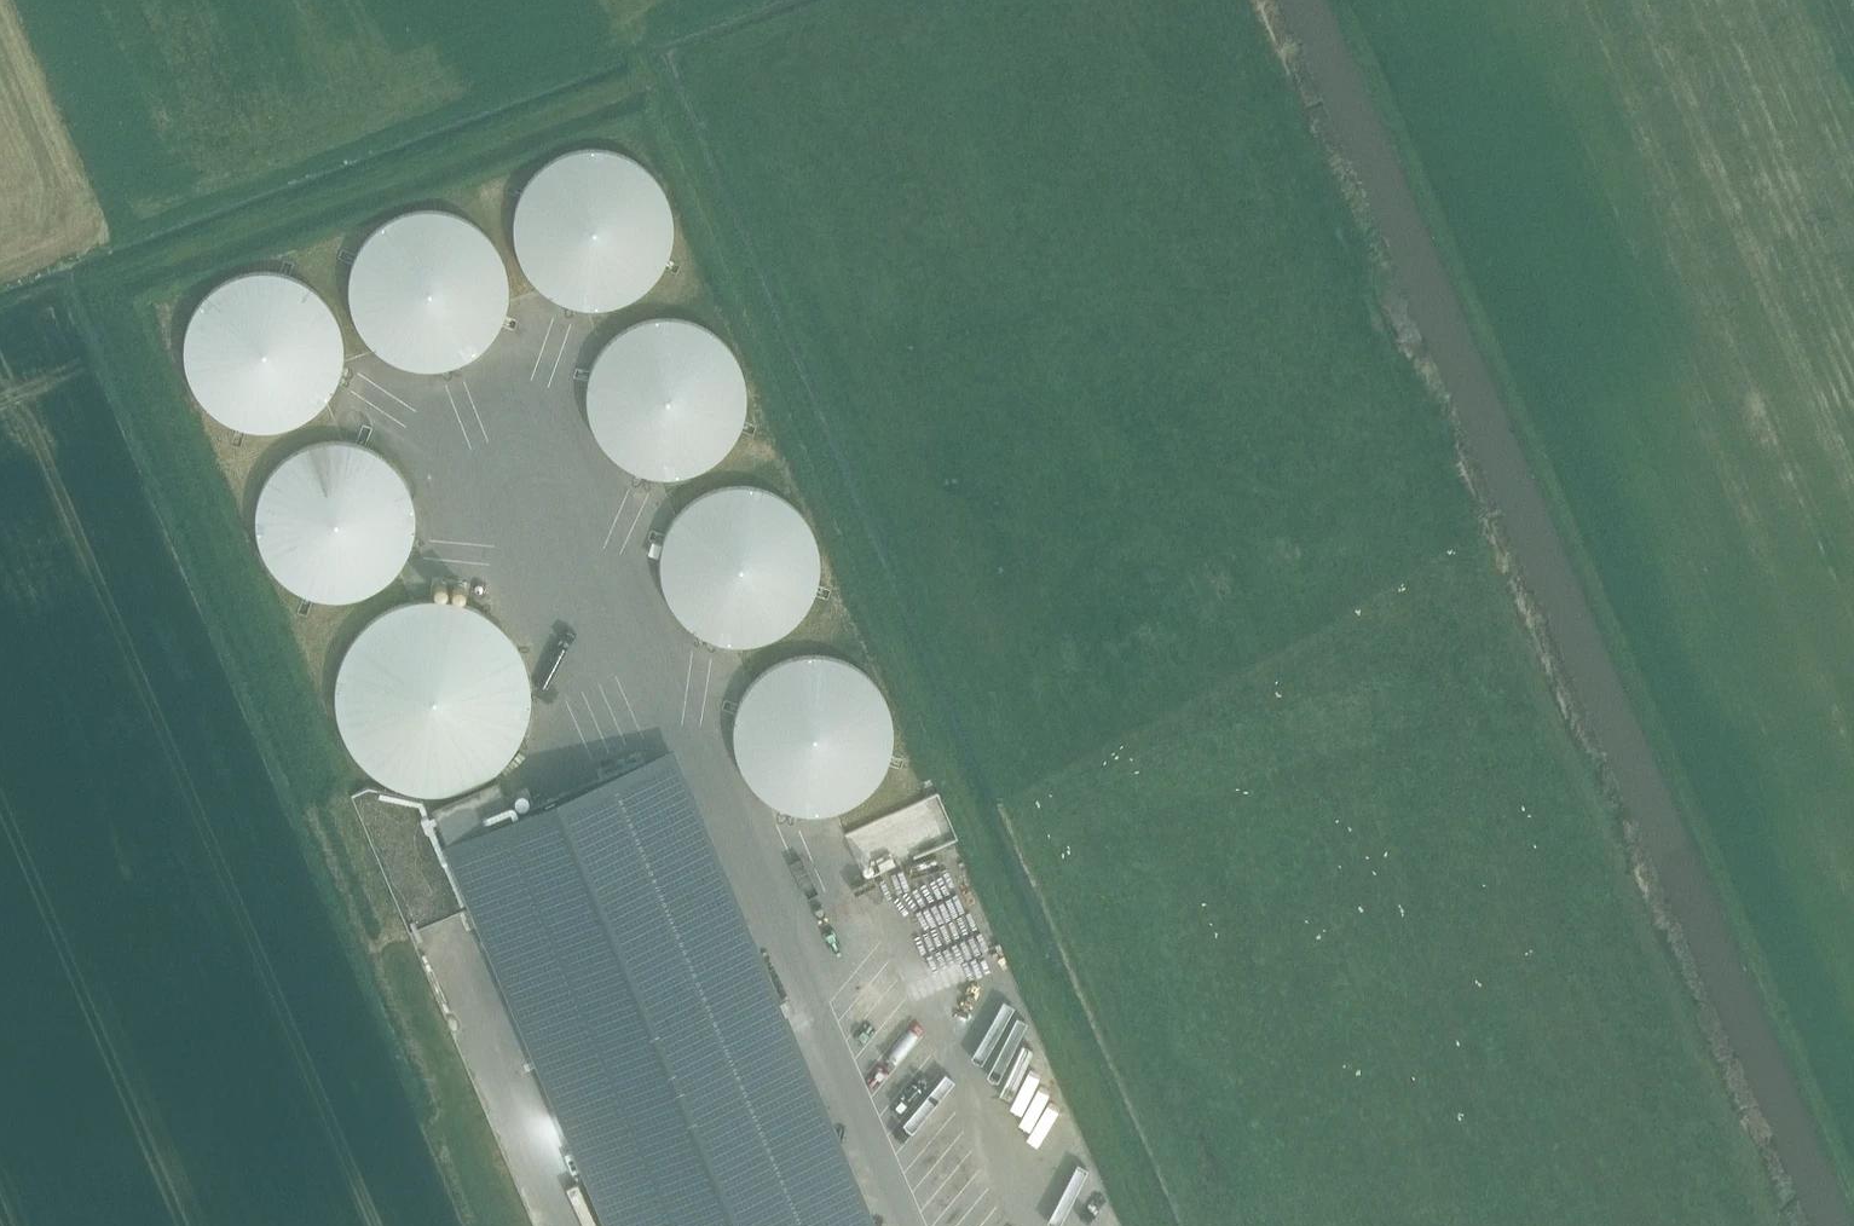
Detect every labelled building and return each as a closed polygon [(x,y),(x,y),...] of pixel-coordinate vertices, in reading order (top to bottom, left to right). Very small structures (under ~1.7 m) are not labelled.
[(440,840),(607,1225),(837,1225),(633,756),(440,840)]
